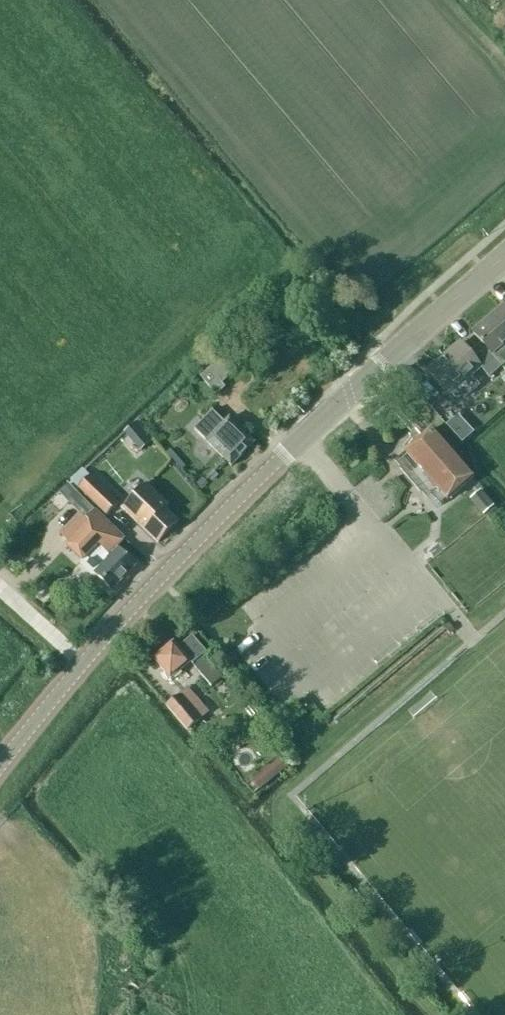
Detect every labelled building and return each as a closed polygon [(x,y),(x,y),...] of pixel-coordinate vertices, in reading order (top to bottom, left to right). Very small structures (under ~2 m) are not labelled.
[(504,363),(504,308),(503,306),(490,317),(472,332),(481,343),(501,367),(504,363)] [(481,367),(489,377),(501,367),(481,343),(469,353),(460,342),(427,370),(448,395),(450,393),(455,398),(467,395),(479,385),(471,375),(481,367)] [(223,386),(220,382),(242,364),(230,350),(199,376),(215,394),(223,386)] [(211,410),(193,428),(206,441),(231,465),(255,441),(230,417),(224,423),(211,410)] [(474,477),(432,428),(405,451),(399,457),(405,463),(399,468),(421,492),(426,488),(441,505),(447,500),(474,477)] [(77,487),(105,515),(117,503),(89,475),(77,487)] [(169,505),(146,483),(123,508),(157,541),(177,521),(165,509),(169,505)] [(483,513),(493,505),(481,490),(471,499),(483,513)] [(81,509),(58,532),(70,543),(68,545),(95,573),(112,590),(136,565),(118,549),(116,547),(124,538),(95,510),(89,517),(81,509)] [(211,685),(222,676),(203,653),(201,655),(192,644),(183,652),(174,641),(154,658),(170,678),(190,662),(211,685)] [(165,705),(186,730),(210,709),(204,702),(201,704),(192,693),(194,691),(189,684),(165,705)] [(250,777),(259,788),(286,766),(277,755),(250,777)]
